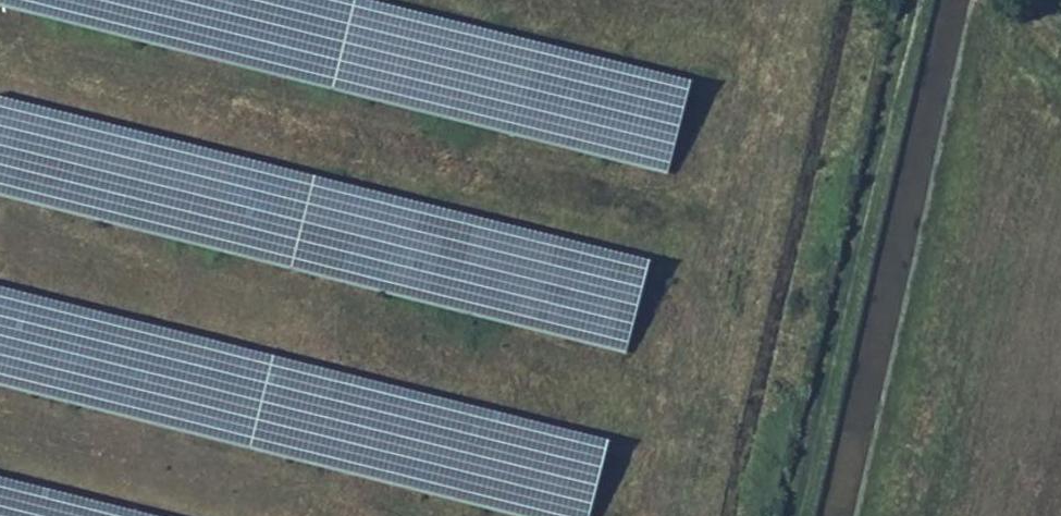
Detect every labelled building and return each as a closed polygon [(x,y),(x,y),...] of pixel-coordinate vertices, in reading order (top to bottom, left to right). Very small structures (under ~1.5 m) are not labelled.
[(669,167),(689,91),(330,0),(8,0),(669,167)] [(628,346),(647,270),(0,106),(0,188),(628,346)] [(547,515),(590,515),(606,450),(0,297),(0,378),(547,515)] [(0,487),(0,515),(116,515),(0,487)]
